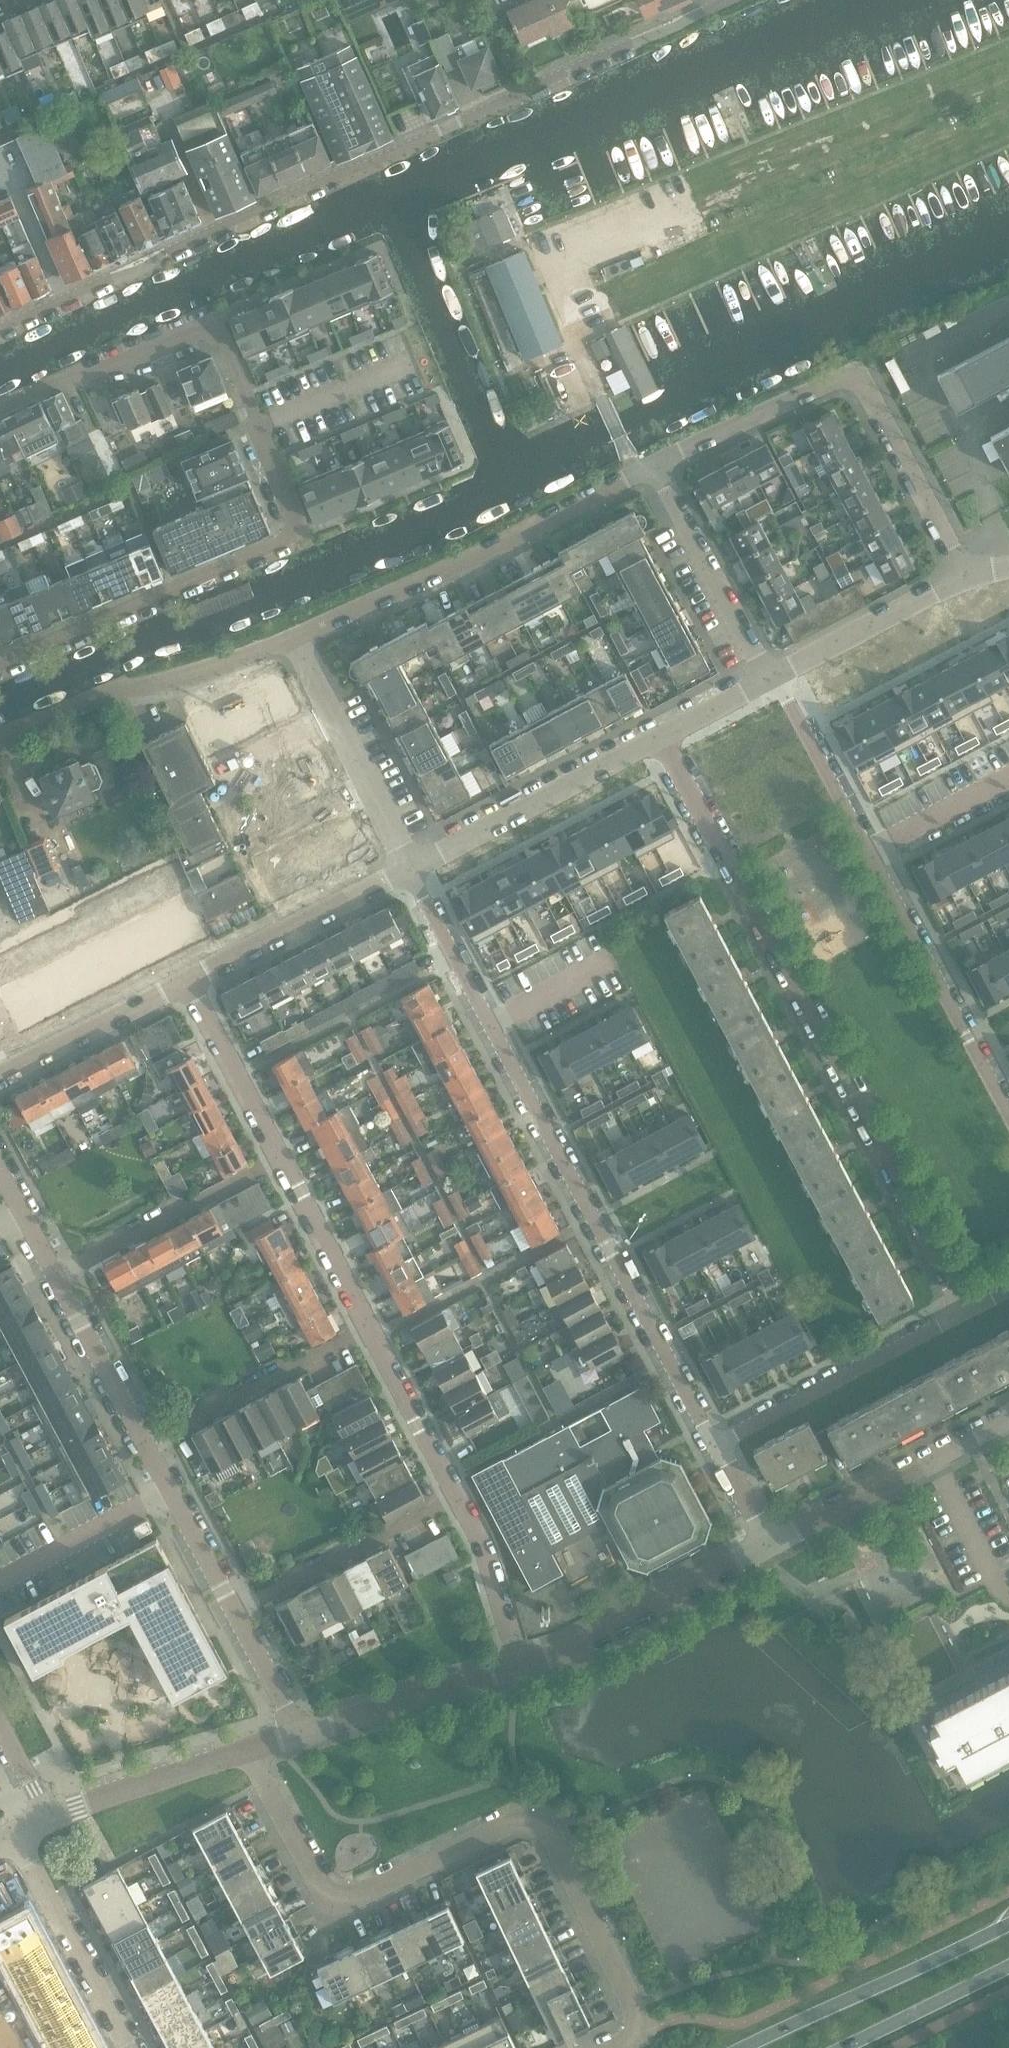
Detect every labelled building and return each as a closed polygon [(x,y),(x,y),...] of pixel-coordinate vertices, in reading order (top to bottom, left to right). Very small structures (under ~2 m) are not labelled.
[(15,0),(3,0),(6,8),(17,4),(15,0)] [(57,0),(55,0),(39,7),(56,47),(74,39),(57,0)] [(78,1),(80,0),(79,0),(57,0),(74,39),(90,32),(91,32),(78,1)] [(98,0),(80,0),(78,1),(91,32),(90,32),(93,41),(112,33),(98,0)] [(119,0),(98,0),(112,33),(130,26),(119,0)] [(140,0),(119,0),(130,26),(148,18),(140,0)] [(162,0),(140,0),(148,18),(167,10),(162,0)] [(351,25),(407,0),(340,0),(351,25)] [(508,12),(523,45),(560,28),(561,31),(574,26),(572,22),(621,0),(534,0),(508,12)] [(645,15),(669,5),(671,9),(689,1),(688,0),(638,0),(645,15)] [(260,14),(256,3),(241,9),(246,20),(260,14)] [(56,47),(39,7),(21,14),(38,54),(56,47)] [(240,23),(235,12),(221,19),(226,29),(240,23)] [(38,54),(21,14),(3,22),(7,31),(8,31),(20,62),(21,61),(38,54)] [(226,29),(221,19),(207,25),(212,35),(226,29)] [(433,40),(423,20),(412,25),(421,46),(433,40)] [(205,39),(200,28),(186,35),(191,45),(205,39)] [(7,31),(0,34),(0,63),(6,78),(25,71),(21,61),(20,62),(8,31),(7,31)] [(483,88),(486,93),(502,86),(500,80),(504,78),(486,34),(456,47),(450,33),(435,40),(449,72),(463,65),(475,92),(483,88)] [(178,51),(174,40),(160,46),(164,57),(178,51)] [(164,57),(160,46),(146,52),(150,63),(164,57)] [(392,138),(356,59),(355,60),(349,46),(297,69),(303,82),(302,83),(337,163),(392,138)] [(143,66),(139,55),(124,62),(129,72),(143,66)] [(436,55),(409,67),(414,77),(413,77),(432,118),(445,112),(449,114),(456,111),(457,106),(459,106),(436,55)] [(129,72),(124,62),(111,68),(115,78),(129,72)] [(277,94),(272,80),(264,84),(270,97),(277,94)] [(270,97),(264,84),(257,87),(263,100),(270,97)] [(263,100),(257,87),(250,90),(255,103),(263,100)] [(248,106),(242,93),(235,96),(241,109),(248,106)] [(241,109),(235,96),(227,99),(233,113),(241,109)] [(233,113),(227,99),(219,103),(225,116),(233,113)] [(255,198),(230,142),(212,101),(179,115),(194,147),(187,150),(215,216),(255,198)] [(172,139),(164,143),(155,122),(124,136),(133,156),(128,159),(142,191),(187,172),(172,139)] [(331,162),(313,122),(289,132),(307,173),(331,162)] [(46,126),(16,139),(37,186),(50,181),(53,180),(67,173),(66,170),(64,167),(46,126)] [(307,173),(289,132),(265,143),(283,183),(307,173)] [(283,183),(265,143),(241,153),(258,194),(283,183)] [(76,238),(68,219),(50,181),(37,186),(27,191),(68,283),(93,271),(80,243),(78,243),(76,238)] [(201,222),(183,183),(172,188),(170,184),(158,189),(160,193),(178,232),(201,222)] [(160,241),(146,210),(136,188),(125,194),(128,202),(120,205),(140,250),(160,241)] [(178,232),(160,193),(150,197),(156,212),(152,213),(150,208),(146,210),(160,241),(178,232)] [(11,198),(0,203),(0,221),(2,226),(20,219),(11,198)] [(516,236),(505,209),(504,208),(468,222),(481,250),(516,236)] [(135,252),(118,214),(115,209),(105,213),(107,217),(97,221),(115,261),(120,263),(128,259),(130,254),(135,252)] [(114,262),(98,228),(89,232),(81,216),(73,220),(72,217),(68,219),(76,238),(81,236),(96,270),(114,262)] [(52,290),(37,256),(30,241),(25,244),(26,248),(15,253),(34,298),(52,290)] [(563,344),(524,251),(487,267),(525,360),(563,344)] [(372,303),(373,305),(395,296),(378,253),(355,263),(355,265),(357,264),(373,303),(372,303)] [(335,273),(351,311),(372,303),(373,303),(357,264),(355,265),(335,273)] [(15,307),(31,300),(16,266),(2,272),(0,273),(0,275),(15,307)] [(330,320),(351,311),(335,273),(314,282),(330,320)] [(15,307),(0,275),(0,314),(15,307)] [(309,329),(310,329),(330,320),(314,282),(294,291),(293,291),(309,329)] [(273,302),(289,340),(311,331),(310,329),(309,329),(293,291),(294,291),(293,289),(271,298),(273,303),(273,302)] [(252,311),(268,349),(289,340),(273,302),(273,303),(252,311)] [(252,311),(230,320),(247,358),(268,349),(252,311)] [(406,323),(403,316),(392,320),(395,328),(406,323)] [(627,325),(606,335),(637,400),(659,389),(627,325)] [(364,341),(375,336),(372,329),(361,333),(364,341)] [(364,341),(361,333),(349,338),(353,346),(364,341)] [(610,348),(605,337),(591,344),(596,355),(610,348)] [(937,375),(957,412),(1008,385),(1008,337),(937,375)] [(319,351),(322,359),(333,354),(330,346),(319,351)] [(322,359),(319,351),(307,356),(311,363),(322,359)] [(226,390),(212,357),(178,370),(192,404),(226,390)] [(277,369),(280,376),(291,371),(288,364),(277,369)] [(269,381),(280,376),(277,369),(266,373),(269,381)] [(172,413),(159,383),(146,389),(147,390),(141,393),(138,388),(117,398),(118,401),(113,403),(122,423),(127,421),(130,428),(150,419),(151,423),(172,413)] [(76,421),(63,392),(44,401),(67,448),(90,437),(81,419),(76,421)] [(440,402),(436,394),(425,399),(428,406),(440,402)] [(57,439),(42,404),(9,419),(23,450),(24,454),(57,439)] [(397,420),(408,415),(405,407),(394,412),(397,420)] [(210,435),(240,423),(235,411),(205,423),(210,435)] [(386,424),(397,420),(394,412),(383,417),(386,424)] [(844,434),(832,412),(803,428),(815,450),(844,434)] [(9,419),(0,423),(0,447),(12,473),(13,476),(21,472),(13,454),(23,450),(9,419)] [(442,469),(442,471),(465,461),(447,419),(425,429),(425,431),(427,430),(443,468),(442,469)] [(355,437),(366,433),(363,425),(352,430),(355,437)] [(991,437),(1008,472),(1008,427),(991,437)] [(355,437),(352,430),(341,434),(344,442),(355,437)] [(421,477),(442,469),(443,468),(427,430),(425,431),(405,439),(421,477)] [(856,456),(844,434),(815,450),(822,464),(816,468),(821,476),(827,472),(856,456)] [(384,448),(400,486),(421,477),(405,439),(384,448)] [(153,529),(172,573),(230,549),(271,532),(253,488),(252,488),(247,476),(233,441),(184,461),(199,496),(201,495),(206,507),(153,529)] [(313,455),(324,450),(321,443),(310,448),(313,455)] [(781,472),(766,443),(744,456),(759,484),(781,472)] [(0,447),(0,479),(1,481),(5,479),(4,477),(12,473),(0,447)] [(313,455),(310,448),(299,452),(302,460),(313,455)] [(364,459),(379,495),(380,495),(400,486),(384,448),(362,457),(363,460),(364,459)] [(134,464),(150,459),(147,450),(131,455),(134,464)] [(790,455),(780,461),(783,467),(794,461),(790,455)] [(759,484),(744,456),(721,468),(737,496),(759,484)] [(868,478),(856,456),(827,472),(839,494),(868,478)] [(357,504),(358,506),(381,497),(380,495),(379,495),(364,459),(363,460),(344,468),(343,468),(358,504),(357,504)] [(111,479),(102,461),(80,472),(89,489),(111,479)] [(337,513),(357,504),(358,504),(343,468),(344,468),(343,465),(321,475),(337,513)] [(737,496),(721,468),(699,479),(701,483),(692,487),(717,534),(726,529),(714,508),(737,496)] [(321,475),(299,484),(315,522),(337,513),(321,475)] [(806,484),(802,477),(791,482),(795,490),(806,484)] [(880,501),(868,478),(839,494),(851,516),(880,501)] [(81,483),(63,491),(69,504),(88,496),(81,483)] [(809,491),(806,484),(795,490),(799,497),(809,491)] [(37,502),(28,507),(34,522),(52,513),(40,486),(39,486),(32,490),(37,502)] [(796,498),(789,487),(787,488),(782,502),(784,505),(796,498)] [(747,507),(753,520),(775,509),(769,496),(747,507)] [(124,507),(120,499),(109,504),(112,512),(124,507)] [(892,523),(880,501),(851,516),(863,538),(892,523)] [(112,512),(109,504),(97,509),(101,517),(112,512)] [(33,521),(27,508),(15,514),(16,516),(20,526),(33,521)] [(752,524),(744,509),(736,514),(744,529),(752,524)] [(639,535),(645,532),(645,531),(644,531),(643,528),(646,526),(647,522),(646,518),(643,516),(640,514),(636,515),(634,511),(596,532),(606,552),(607,553),(639,535)] [(21,527),(20,526),(16,516),(7,521),(0,524),(0,535),(3,542),(23,533),(21,527)] [(84,525),(81,517),(69,522),(73,530),(84,525)] [(794,532),(808,524),(804,518),(790,525),(794,532)] [(771,544),(760,522),(759,520),(752,524),(744,529),(730,536),(742,559),(771,544)] [(73,530),(69,522),(58,527),(61,535),(73,530)] [(825,530),(821,522),(810,528),(811,530),(814,535),(825,530)] [(904,545),(892,523),(863,538),(875,560),(904,545)] [(797,538),(811,530),(810,528),(808,524),(794,532),(797,538)] [(828,537),(825,530),(814,535),(818,542),(828,537)] [(582,565),(606,552),(596,532),(559,552),(561,556),(575,581),(587,575),(582,565)] [(164,577),(150,544),(145,533),(125,542),(130,553),(144,585),(164,577)] [(45,542),(41,534),(29,539),(33,548),(45,542)] [(649,554),(643,543),(639,535),(607,553),(617,572),(649,554)] [(33,548),(29,539),(18,544),(21,553),(33,548)] [(783,565),(771,544),(742,559),(754,581),(783,565)] [(915,567),(904,545),(875,560),(887,582),(915,567)] [(124,594),(110,561),(105,550),(85,559),(90,570),(103,603),(124,594)] [(144,585),(130,553),(110,561),(124,594),(144,585)] [(659,573),(659,572),(649,554),(617,572),(626,590),(659,573)] [(575,581),(561,556),(543,566),(561,601),(580,591),(575,581)] [(827,570),(823,563),(814,568),(817,575),(827,570)] [(795,588),(783,565),(754,581),(766,604),(795,588)] [(561,601),(543,566),(523,576),(542,611),(561,601)] [(848,574),(844,566),(834,571),(838,579),(848,574)] [(103,603),(90,570),(69,579),(83,611),(103,603)] [(831,576),(827,570),(817,575),(821,582),(831,576)] [(669,592),(664,581),(659,573),(626,590),(637,609),(669,592)] [(851,580),(848,574),(838,579),(842,585),(851,580)] [(591,583),(587,575),(575,581),(580,591),(593,584),(592,583),(591,583)] [(542,611),(523,576),(504,586),(523,621),(542,611)] [(63,620),(49,587),(45,578),(25,586),(29,596),(43,628),(63,620)] [(49,587),(63,620),(83,611),(69,579),(49,587)] [(867,604),(856,584),(844,590),(855,610),(867,604)] [(43,628),(29,596),(25,586),(5,594),(9,604),(23,637),(43,628)] [(523,621),(504,586),(485,596),(504,631),(523,621)] [(812,607),(806,596),(801,599),(795,588),(766,604),(778,626),(784,622),(795,616),(806,610),(812,607)] [(603,602),(597,591),(589,596),(595,607),(603,602)] [(679,611),(679,610),(669,592),(637,609),(647,628),(679,611)] [(850,613),(839,593),(828,598),(839,619),(850,613)] [(504,631),(485,596),(466,606),(485,641),(504,631)] [(839,619),(828,598),(817,604),(828,625),(839,619)] [(608,613),(603,602),(595,607),(601,617),(608,613)] [(9,604),(0,608),(0,639),(1,640),(3,646),(23,637),(9,604)] [(817,604),(812,607),(806,610),(817,631),(828,625),(817,604)] [(485,641),(466,606),(447,616),(466,651),(485,641)] [(817,631),(806,610),(795,616),(806,637),(817,631)] [(690,630),(684,619),(679,611),(647,628),(657,647),(690,630)] [(466,651),(447,616),(429,626),(443,653),(447,661),(455,657),(459,664),(469,659),(466,651)] [(806,637),(795,616),(784,622),(795,643),(806,637)] [(443,653),(429,626),(427,621),(389,641),(400,662),(425,649),(430,659),(443,653)] [(604,634),(600,626),(589,632),(594,640),(604,634)] [(623,641),(617,630),(610,634),(616,645),(623,641)] [(700,649),(699,648),(690,630),(657,647),(667,666),(700,649)] [(988,647),(1008,686),(1008,640),(1007,637),(988,647)] [(400,662),(389,641),(351,662),(354,665),(351,668),(350,672),(350,675),(353,678),(357,679),(361,678),(363,682),(368,679),(400,662)] [(629,651),(623,641),(616,645),(621,655),(629,651)] [(576,649),(571,642),(561,647),(565,655),(576,649)] [(565,655),(561,647),(550,653),(554,661),(565,655)] [(969,657),(993,702),(994,701),(989,693),(1007,683),(1008,687),(1008,686),(988,647),(969,657)] [(710,669),(704,658),(700,649),(667,666),(678,686),(679,686),(679,685),(708,669),(709,670),(710,669)] [(531,658),(527,651),(517,656),(521,664),(531,658)] [(447,661),(443,653),(430,659),(434,666),(433,667),(434,668),(447,661)] [(521,664),(517,656),(506,662),(510,670),(521,664)] [(969,657),(950,667),(974,712),(993,702),(969,657)] [(410,681),(400,662),(368,679),(378,698),(410,681)] [(537,670),(533,662),(523,667),(527,675),(537,670)] [(527,675),(523,667),(512,673),(516,681),(527,675)] [(950,667),(931,678),(955,722),(974,712),(950,667)] [(644,679),(638,668),(630,672),(636,683),(644,679)] [(452,683),(446,672),(438,676),(444,687),(452,683)] [(642,704),(626,674),(626,672),(605,683),(623,716),(643,705),(642,703),(642,704)] [(279,676),(261,685),(278,718),(296,708),(279,676)] [(931,678),(912,688),(936,732),(955,722),(931,678)] [(649,689),(644,679),(636,683),(641,693),(649,689)] [(505,692),(499,680),(485,687),(489,695),(491,699),(505,692)] [(420,699),(410,681),(378,698),(388,716),(420,699)] [(457,693),(452,683),(444,687),(449,697),(457,693)] [(623,716),(605,683),(586,694),(603,726),(623,716)] [(261,685),(244,694),(261,726),(278,718),(261,685)] [(489,695),(485,687),(474,693),(478,701),(489,695)] [(912,688),(893,698),(917,742),(936,732),(912,688)] [(244,694),(227,703),(244,735),(261,726),(244,694)] [(603,726),(586,694),(567,704),(584,736),(603,726)] [(893,698),(874,708),(898,752),(917,742),(893,698)] [(430,718),(420,699),(388,716),(398,736),(430,718)] [(227,703),(210,712),(227,744),(244,735),(227,703)] [(584,736),(567,704),(548,714),(565,746),(584,736)] [(874,708),(855,718),(879,763),(898,752),(874,708)] [(472,721),(466,710),(458,714),(464,725),(472,721)] [(210,712),(192,721),(209,753),(227,744),(210,712)] [(565,746),(548,714),(529,724),(546,756),(565,746)] [(441,737),(430,718),(398,736),(408,755),(441,737)] [(855,718),(835,729),(859,773),(879,763),(855,718)] [(477,731),(472,721),(464,725),(470,735),(477,731)] [(186,722),(142,744),(145,752),(162,785),(158,787),(152,790),(152,789),(151,789),(186,872),(195,894),(208,888),(198,866),(229,850),(230,850),(200,791),(217,783),(211,772),(186,722)] [(1003,722),(993,727),(997,734),(1007,729),(1003,722)] [(546,756),(529,724),(510,734),(527,767),(546,756)] [(299,732),(288,738),(292,745),(303,739),(299,732)] [(527,767),(510,734),(490,745),(490,746),(491,746),(506,775),(506,776),(507,777),(527,767)] [(451,757),(441,737),(408,755),(418,774),(451,757)] [(976,737),(965,742),(969,749),(979,744),(976,737)] [(288,738),(278,743),(282,751),(292,745),(288,738)] [(965,742),(955,748),(959,755),(969,749),(965,742)] [(311,746),(275,765),(285,784),(321,765),(311,746)] [(492,759),(486,748),(479,752),(484,763),(492,759)] [(265,750),(254,755),(258,763),(269,757),(265,750)] [(254,755),(244,761),(248,768),(258,763),(254,755)] [(461,776),(451,757),(418,774),(428,793),(461,776)] [(938,757),(927,762),(931,769),(941,764),(938,757)] [(92,790),(100,787),(102,781),(96,767),(89,763),(82,766),(80,761),(77,762),(72,759),(65,762),(62,768),(41,777),(47,791),(44,792),(54,816),(96,800),(92,790)] [(498,769),(492,759),(484,763),(490,774),(498,769)] [(927,762),(917,768),(921,775),(931,769),(927,762)] [(321,765),(285,784),(295,803),(331,784),(321,765)] [(230,768),(220,774),(223,781),(234,775),(230,768)] [(472,796),(461,776),(428,793),(439,813),(472,796)] [(899,777),(889,783),(893,790),(903,784),(899,777)] [(889,783),(879,788),(883,795),(893,790),(889,783)] [(259,784),(252,787),(257,798),(264,794),(259,784)] [(652,793),(633,803),(657,848),(676,838),(671,829),(677,826),(668,808),(662,812),(652,793)] [(264,794),(257,798),(263,809),(270,805),(264,794)] [(330,796),(323,799),(328,810),(335,807),(330,796)] [(323,799),(316,803),(321,814),(328,810),(323,799)] [(633,803),(615,812),(638,857),(657,848),(633,803)] [(304,809),(297,813),(303,823),(310,820),(304,809)] [(615,812),(597,822),(620,867),(621,866),(617,858),(633,849),(638,857),(615,812)] [(297,813),(290,816),(296,827),(303,823),(297,813)] [(348,815),(334,822),(353,858),(366,851),(348,815)] [(1005,821),(987,831),(1004,862),(1008,859),(1008,828),(1005,821)] [(279,822),(272,826),(277,837),(284,833),(279,822)] [(334,822),(321,828),(340,865),(353,858),(334,822)] [(597,822),(579,831),(602,876),(620,867),(597,822)] [(272,826),(265,830),(270,840),(277,837),(272,826)] [(321,828),(309,835),(327,871),(340,865),(321,828)] [(579,831),(561,841),(584,885),(602,876),(579,831)] [(1004,862),(987,831),(969,840),(986,871),(1004,862)] [(309,835),(296,842),(314,878),(327,871),(309,835)] [(247,839),(240,842),(245,853),(252,850),(247,839)] [(986,871),(969,840),(951,850),(968,881),(986,871)] [(57,866),(47,841),(24,851),(35,876),(57,866)] [(561,841),(543,850),(566,895),(584,885),(561,841)] [(296,842),(283,848),(302,884),(314,878),(296,842)] [(283,848),(270,855),(288,891),(302,884),(283,848)] [(543,850),(525,860),(546,900),(547,900),(545,896),(561,887),(565,895),(566,895),(543,850)] [(968,881),(951,850),(933,859),(950,890),(968,881)] [(35,876),(24,851),(0,862),(0,876),(20,924),(50,911),(35,876)] [(270,855),(256,862),(275,898),(288,891),(270,855)] [(933,859),(914,869),(931,901),(950,890),(933,859)] [(525,860),(507,869),(528,910),(546,900),(525,860)] [(171,863),(164,867),(169,878),(177,874),(171,863)] [(507,869),(489,879),(512,923),(513,923),(511,919),(528,910),(507,869)] [(681,871),(670,877),(674,884),(685,878),(681,871)] [(208,888),(195,894),(198,899),(207,920),(245,901),(252,898),(254,897),(247,884),(245,880),(241,872),(240,872),(208,888)] [(150,874),(143,877),(149,888),(156,885),(150,874)] [(143,877),(136,881),(142,892),(149,888),(143,877)] [(489,879),(471,889),(494,933),(512,923),(489,879)] [(663,880),(652,886),(656,893),(666,888),(663,880)] [(652,886),(642,892),(646,899),(656,893),(652,886)] [(125,887),(118,891),(123,902),(130,898),(125,887)] [(471,889),(452,898),(475,943),(494,933),(471,889)] [(118,891),(111,894),(116,905),(123,902),(118,891)] [(1003,904),(1008,901),(1008,892),(999,897),(1003,904)] [(730,952),(719,930),(700,894),(664,912),(695,970),(730,952)] [(187,897),(174,904),(193,940),(206,933),(187,897)] [(991,906),(993,910),(1003,904),(999,897),(989,902),(991,906)] [(626,899),(616,905),(620,912),(630,906),(626,899)] [(99,900),(92,904),(98,915),(105,911),(99,900)] [(92,904),(85,907),(89,916),(91,918),(98,915),(92,904)] [(174,904),(160,911),(179,947),(193,940),(174,904)] [(616,905),(605,910),(609,917),(620,912),(616,905)] [(402,935),(388,908),(366,920),(380,946),(384,952),(392,948),(388,942),(402,935)] [(1006,909),(996,915),(999,922),(1008,917),(1008,915),(1006,909)] [(963,916),(967,923),(978,918),(976,914),(974,910),(963,916)] [(160,911),(148,917),(166,954),(179,947),(160,911)] [(957,929),(967,923),(963,916),(953,922),(957,929)] [(148,917),(135,924),(154,960),(166,954),(148,917)] [(590,918),(579,923),(583,930),(594,925),(590,918)] [(380,946),(366,920),(344,931),(358,958),(380,946)] [(579,923),(569,929),(573,936),(583,930),(579,923)] [(974,935),(984,930),(981,923),(970,928),(974,935)] [(135,924),(122,931),(141,967),(154,960),(135,924)] [(66,927),(59,931),(65,942),(72,938),(66,927)] [(974,935),(970,928),(959,934),(963,941),(974,935)] [(59,931),(52,935),(58,945),(65,942),(59,931)] [(122,931),(109,937),(128,973),(141,967),(122,931)] [(358,958),(344,931),(322,943),(336,969),(358,958)] [(554,936),(543,941),(547,948),(557,943),(554,936)] [(109,937),(96,944),(114,980),(128,973),(109,937)] [(41,941),(34,944),(39,955),(46,951),(41,941)] [(543,941),(533,947),(537,954),(547,948),(543,941)] [(300,955),(314,981),(316,986),(325,981),(323,976),(336,969),(322,943),(300,955)] [(34,944),(27,948),(33,959),(39,955),(34,944)] [(86,950),(73,956),(91,992),(104,986),(86,950)] [(1005,951),(987,961),(1004,992),(1008,989),(1008,958),(1005,951)] [(761,1009),(749,987),(730,952),(695,970),(726,1028),(761,1009)] [(15,954),(8,957),(14,968),(21,964),(15,954)] [(292,992),(294,997),(304,993),(301,988),(314,981),(300,955),(278,966),(292,992)] [(517,955),(507,960),(511,967),(521,962),(517,955)] [(73,956),(60,963),(79,999),(91,992),(73,956)] [(8,957),(1,961),(7,972),(14,968),(8,957)] [(399,983),(421,971),(415,960),(393,972),(399,983)] [(507,960),(496,965),(500,973),(511,967),(507,960)] [(1004,992),(987,961),(969,971),(985,1002),(1004,992)] [(60,963),(47,970),(66,1006),(79,999),(60,963)] [(292,992),(278,966),(256,978),(269,1004),(292,992)] [(47,970),(34,976),(53,1012),(66,1006),(47,970)] [(377,994),(399,983),(393,972),(371,984),(377,994)] [(34,976),(22,983),(41,1019),(53,1012),(34,976)] [(269,1004),(256,978),(226,993),(240,1019),(269,1004)] [(22,983),(2,993),(21,1029),(41,1019),(22,983)] [(355,1006),(377,994),(371,984),(349,995),(355,1006)] [(440,1004),(429,984),(402,998),(413,1019),(440,1004)] [(333,1018),(355,1006),(349,995),(327,1007),(333,1018)] [(451,1025),(440,1004),(413,1019),(424,1039),(451,1025)] [(310,1030),(333,1018),(327,1007),(305,1019),(310,1030)] [(632,1007),(613,1017),(630,1048),(649,1038),(632,1007)] [(791,1067),(779,1044),(761,1009),(726,1028),(756,1086),(791,1067)] [(177,1029),(170,1016),(162,1021),(169,1033),(177,1029)] [(613,1017),(596,1027),(613,1058),(630,1048),(613,1017)] [(288,1041),(310,1030),(305,1019),(283,1031),(288,1041)] [(169,1033),(162,1021),(154,1025),(161,1037),(169,1033)] [(161,1037),(154,1025),(146,1029),(153,1041),(161,1037)] [(462,1045),(451,1025),(424,1039),(413,1045),(424,1066),(462,1045)] [(377,1038),(371,1026),(361,1031),(367,1043),(377,1038)] [(596,1027),(578,1036),(594,1068),(613,1058),(596,1027)] [(153,1041),(146,1029),(139,1033),(145,1045),(153,1041)] [(183,1041),(177,1029),(169,1033),(175,1045),(183,1041)] [(266,1053),(288,1041),(283,1031),(261,1042),(266,1053)] [(145,1045),(139,1033),(131,1037),(137,1049),(145,1045)] [(175,1045),(169,1033),(161,1037),(167,1049),(175,1045)] [(362,1046),(355,1034),(345,1039),(352,1051),(362,1046)] [(578,1036),(560,1046),(577,1077),(594,1068),(578,1036)] [(167,1049),(161,1037),(153,1041),(159,1053),(167,1049)] [(384,1050),(377,1038),(367,1043),(374,1055),(384,1050)] [(159,1053),(153,1041),(145,1045),(151,1057),(159,1053)] [(135,1066),(123,1042),(102,1053),(118,1085),(140,1073),(135,1066)] [(151,1057),(145,1045),(137,1049),(143,1061),(151,1057)] [(473,1066),(462,1045),(424,1066),(423,1066),(429,1076),(440,1070),(445,1080),(473,1066)] [(368,1058),(362,1046),(352,1051),(358,1063),(368,1058)] [(560,1046),(540,1056),(557,1088),(577,1077),(560,1046)] [(315,1071),(304,1050),(273,1066),(284,1087),(306,1076),(315,1071)] [(203,1079),(192,1058),(183,1062),(178,1051),(154,1064),(160,1075),(168,1070),(179,1092),(203,1079)] [(118,1085),(102,1053),(80,1064),(97,1096),(118,1085)] [(97,1096),(80,1064),(59,1076),(76,1107),(97,1096)] [(399,1079),(393,1066),(383,1072),(389,1084),(399,1079)] [(484,1087),(473,1066),(445,1080),(456,1101),(484,1087)] [(660,1071),(664,1078),(674,1072),(671,1066),(660,1071)] [(822,1125),(810,1103),(791,1067),(756,1086),(787,1144),(822,1125)] [(664,1078),(668,1085),(678,1079),(674,1072),(664,1078)] [(383,1087),(377,1075),(367,1080),(373,1092),(383,1087)] [(76,1107),(59,1076),(38,1087),(50,1111),(55,1118),(76,1107)] [(317,1096),(306,1076),(284,1087),(295,1108),(317,1096)] [(215,1100),(203,1079),(179,1092),(190,1113),(215,1100)] [(405,1091),(399,1079),(389,1084),(395,1096),(405,1091)] [(627,1086),(631,1092),(641,1086),(637,1080),(627,1086)] [(627,1086),(617,1091),(621,1098),(631,1092),(627,1086)] [(50,1111),(38,1087),(16,1098),(29,1122),(50,1111)] [(390,1099),(383,1087),(373,1092),(380,1104),(390,1099)] [(494,1107),(484,1087),(456,1101),(467,1122),(494,1107)] [(644,1092),(634,1098),(637,1105),(648,1099),(644,1092)] [(327,1116),(317,1096),(295,1108),(306,1129),(312,1126),(328,1117),(327,1116)] [(623,1104),(627,1111),(637,1105),(634,1098),(623,1104)] [(591,1105),(595,1112),(605,1106),(601,1099),(591,1105)] [(226,1121),(215,1100),(190,1113),(201,1134),(226,1121)] [(591,1105),(581,1111),(585,1117),(595,1112),(591,1105)] [(505,1128),(494,1107),(467,1122),(478,1142),(505,1128)] [(152,1108),(144,1111),(151,1130),(159,1127),(152,1108)] [(421,1120),(414,1108),(404,1113),(411,1125),(421,1120)] [(349,1131),(339,1111),(339,1110),(327,1116),(328,1117),(312,1126),(322,1146),(349,1131)] [(597,1118),(601,1124),(612,1118),(608,1112),(597,1118)] [(689,1113),(670,1123),(687,1155),(706,1144),(689,1113)] [(405,1128),(399,1116),(389,1121),(395,1133),(405,1128)] [(591,1130),(601,1124),(597,1118),(587,1123),(591,1130)] [(427,1132),(421,1120),(411,1125),(417,1137),(427,1132)] [(237,1142),(226,1121),(201,1134),(193,1138),(204,1159),(212,1155),(237,1142)] [(670,1123),(653,1133),(669,1164),(687,1155),(670,1123)] [(853,1183),(841,1160),(822,1125),(787,1144),(817,1201),(853,1183)] [(120,1136),(115,1127),(99,1136),(103,1145),(120,1136)] [(411,1140),(405,1128),(395,1133),(402,1145),(411,1140)] [(516,1148),(505,1128),(478,1142),(482,1151),(478,1153),(484,1165),(516,1148)] [(361,1152),(349,1131),(322,1146),(333,1167),(361,1152)] [(653,1133),(634,1142),(651,1174),(669,1164),(653,1133)] [(248,1164),(237,1142),(212,1155),(224,1176),(248,1164)] [(634,1142),(617,1152),(633,1183),(651,1174),(634,1142)] [(371,1172),(366,1163),(377,1158),(371,1147),(361,1152),(333,1167),(344,1187),(371,1172)] [(527,1169),(516,1148),(484,1165),(491,1177),(495,1175),(500,1183),(527,1169)] [(442,1161),(436,1149),(426,1154),(433,1166),(442,1161)] [(617,1152),(597,1162),(614,1194),(633,1183),(617,1152)] [(427,1169),(420,1157),(411,1163),(417,1174),(427,1169)] [(172,1176),(164,1159),(154,1164),(163,1181),(172,1176)] [(449,1173),(442,1161),(433,1166),(439,1179),(449,1173)] [(433,1181),(427,1169),(417,1174),(423,1187),(433,1181)] [(501,1209),(510,1204),(538,1189),(527,1169),(500,1183),(491,1188),(501,1209)] [(383,1194),(371,1172),(344,1187),(355,1208),(383,1194)] [(265,1195),(258,1183),(250,1187),(257,1200),(265,1195)] [(883,1240),(872,1218),(853,1183),(817,1201),(848,1259),(883,1240)] [(257,1200),(250,1187),(243,1192),(249,1204),(257,1200)] [(355,1208),(366,1228),(400,1210),(402,1209),(392,1188),(383,1194),(355,1208)] [(549,1210),(538,1189),(510,1204),(521,1224),(549,1210)] [(464,1202),(457,1190),(448,1195),(454,1207),(464,1202)] [(249,1204),(243,1192),(235,1196),(241,1208),(249,1204)] [(271,1208),(265,1195),(257,1200),(264,1212),(271,1208)] [(241,1208),(235,1196),(227,1200),(234,1212),(241,1208)] [(449,1211),(442,1199),(432,1204),(439,1216),(449,1211)] [(234,1212),(227,1200),(219,1204),(226,1216),(234,1212)] [(264,1212),(257,1200),(249,1204),(256,1216),(264,1212)] [(471,1214),(464,1202),(454,1207),(461,1220),(471,1214)] [(237,1237),(232,1229),(226,1216),(219,1204),(211,1209),(189,1220),(206,1253),(237,1237)] [(256,1216),(249,1204),(241,1208),(248,1220),(256,1216)] [(738,1204),(719,1214),(736,1246),(755,1236),(738,1204)] [(248,1220),(241,1208),(234,1212),(240,1224),(248,1220)] [(411,1232),(400,1210),(366,1228),(376,1248),(377,1249),(394,1240),(394,1241),(403,1236),(411,1232)] [(560,1231),(549,1210),(521,1224),(533,1246),(560,1231)] [(455,1223),(449,1211),(439,1216),(445,1228),(455,1223)] [(240,1224),(234,1212),(226,1216),(232,1229),(240,1224)] [(719,1214),(701,1224),(718,1255),(736,1246),(719,1214)] [(292,1246),(281,1225),(275,1228),(270,1218),(244,1232),(250,1243),(258,1239),(263,1248),(258,1251),(263,1261),(268,1259),(292,1246)] [(206,1253),(189,1220),(168,1231),(180,1255),(185,1264),(206,1253)] [(701,1224),(683,1233),(700,1265),(718,1255),(701,1224)] [(180,1255),(168,1231),(147,1242),(160,1266),(180,1255)] [(486,1243),(480,1231),(470,1236),(476,1248),(486,1243)] [(683,1233),(665,1243),(682,1274),(700,1265),(683,1233)] [(413,1256),(403,1236),(394,1241),(394,1240),(377,1249),(376,1248),(366,1254),(370,1262),(376,1260),(382,1272),(413,1256)] [(472,1253),(464,1239),(454,1245),(461,1258),(472,1253)] [(914,1298),(902,1276),(883,1240),(848,1259),(879,1317),(914,1298)] [(160,1266),(147,1242),(125,1253),(138,1277),(160,1266)] [(493,1255),(486,1243),(476,1248),(482,1260),(493,1255)] [(578,1266),(566,1243),(536,1259),(548,1282),(578,1266)] [(665,1243),(646,1253),(663,1285),(682,1274),(665,1243)] [(303,1267),(292,1246),(268,1259),(279,1280),(303,1267)] [(138,1277),(125,1253),(104,1264),(116,1288),(138,1277)] [(482,1273),(472,1253),(461,1258),(472,1278),(482,1273)] [(424,1276),(413,1256),(382,1272),(393,1292),(424,1276)] [(776,1264),(766,1269),(770,1276),(780,1270),(776,1264)] [(0,1273),(0,1299),(23,1287),(13,1266),(0,1273)] [(531,1276),(525,1266),(516,1270),(522,1281),(531,1276)] [(589,1287),(578,1266),(548,1282),(559,1303),(589,1287)] [(314,1289),(303,1267),(279,1280),(284,1289),(275,1294),(281,1306),(314,1289)] [(770,1276),(774,1283),(784,1277),(780,1270),(770,1276)] [(435,1297),(424,1276),(393,1292),(404,1314),(426,1302),(435,1297)] [(736,1290),(746,1285),(743,1278),(732,1284),(736,1290)] [(732,1284),(722,1289),(726,1296),(736,1290),(732,1284)] [(0,1299),(0,1323),(33,1305),(23,1287),(0,1299)] [(543,1298),(537,1287),(528,1292),(534,1303),(543,1298)] [(601,1308),(589,1287),(559,1303),(539,1313),(545,1324),(554,1319),(553,1317),(563,1311),(570,1324),(601,1308)] [(326,1311),(314,1289),(281,1306),(292,1328),(302,1323),(326,1311)] [(749,1290),(739,1296),(742,1303),(753,1297),(749,1290)] [(207,1305),(202,1295),(201,1293),(189,1299),(195,1311),(207,1305)] [(739,1296),(728,1302),(732,1308),(742,1303),(739,1296)] [(707,1297),(696,1303),(700,1310),(710,1304),(707,1297)] [(686,1309),(690,1315),(700,1310),(696,1303),(686,1309)] [(0,1323),(0,1331),(7,1344),(44,1325),(33,1305),(0,1323)] [(423,1348),(453,1332),(462,1327),(451,1306),(411,1326),(423,1348)] [(612,1330),(601,1308),(570,1324),(582,1346),(612,1330)] [(713,1310),(703,1316),(707,1322),(717,1316),(713,1310)] [(336,1331),(326,1311),(302,1323),(312,1343),(336,1331)] [(794,1312),(775,1322),(792,1353),(811,1343),(794,1312)] [(693,1321),(697,1328),(707,1322),(703,1316),(693,1321)] [(775,1322),(758,1331),(774,1362),(792,1353),(775,1322)] [(44,1325),(7,1344),(8,1345),(12,1343),(21,1360),(17,1362),(17,1363),(54,1344),(44,1325)] [(144,1338),(138,1325),(125,1332),(132,1345),(144,1338)] [(623,1351),(612,1330),(582,1346),(551,1361),(557,1372),(575,1362),(581,1374),(623,1351)] [(565,1341),(559,1330),(551,1334),(557,1345),(565,1341)] [(758,1331),(740,1341),(756,1372),(774,1362),(758,1331)] [(987,1343),(1007,1377),(1008,1376),(1008,1331),(987,1343)] [(464,1354),(453,1332),(423,1348),(434,1369),(464,1354)] [(484,1343),(478,1332),(470,1337),(475,1348),(484,1343)] [(740,1341),(722,1350),(739,1382),(756,1372),(740,1341)] [(1007,1377),(987,1343),(934,1371),(951,1406),(1007,1377)] [(54,1344),(17,1363),(27,1382),(64,1363),(54,1344)] [(719,1392),(739,1382),(722,1350),(702,1361),(719,1392)] [(475,1374),(464,1354),(434,1369),(444,1390),(475,1374)] [(495,1363),(489,1354),(481,1358),(486,1368),(495,1363)] [(64,1363),(27,1382),(37,1400),(33,1403),(74,1382),(64,1363)] [(381,1417),(370,1395),(373,1394),(369,1388),(357,1365),(346,1371),(359,1394),(348,1399),(338,1405),(330,1409),(344,1436),(381,1417)] [(359,1394),(346,1371),(336,1376),(348,1399),(359,1394)] [(951,1406),(934,1371),(880,1399),(898,1434),(951,1406)] [(486,1397),(475,1374),(444,1390),(456,1413),(486,1397)] [(527,1375),(513,1383),(525,1404),(539,1396),(527,1375)] [(348,1399),(336,1376),(326,1382),(338,1405),(348,1399)] [(563,1376),(546,1385),(560,1412),(577,1403),(563,1376)] [(328,1410),(315,1387),(307,1392),(299,1378),(277,1389),(297,1426),(319,1414),(328,1410)] [(74,1382),(33,1403),(44,1422),(84,1401),(74,1382)] [(338,1405),(326,1382),(315,1387),(328,1410),(330,1409),(338,1405)] [(503,1459),(472,1475),(533,1589),(562,1573),(563,1573),(552,1553),(607,1523),(616,1540),(628,1562),(627,1565),(628,1565),(629,1563),(647,1568),(647,1571),(648,1571),(649,1568),(654,1566),(668,1559),(671,1565),(668,1567),(669,1567),(669,1568),(691,1556),(691,1555),(688,1556),(684,1549),(698,1542),(703,1540),(706,1540),(706,1539),(704,1538),(710,1520),(712,1521),(712,1520),(710,1519),(686,1476),(683,1468),(681,1466),(682,1464),(661,1457),(659,1459),(658,1456),(656,1452),(654,1449),(645,1431),(661,1422),(642,1387),(601,1409),(612,1430),(589,1442),(578,1421),(504,1461),(503,1459)] [(297,1426),(277,1389),(256,1401),(276,1438),(297,1426)] [(467,1434),(509,1411),(498,1391),(486,1397),(456,1413),(467,1434)] [(898,1434),(880,1399),(827,1427),(839,1450),(846,1462),(898,1434)] [(84,1401),(44,1422),(54,1442),(94,1420),(84,1401)] [(276,1438),(256,1401),(235,1412),(255,1449),(276,1438)] [(255,1449),(235,1412),(214,1423),(234,1460),(255,1449)] [(392,1438),(381,1417),(344,1436),(356,1458),(392,1438)] [(10,1430),(5,1419),(0,1422),(0,1427),(3,1433),(10,1430)] [(94,1420),(54,1442),(64,1461),(105,1439),(94,1420)] [(828,1456),(815,1434),(809,1422),(754,1451),(772,1486),(828,1456)] [(234,1460),(214,1423),(192,1435),(212,1472),(234,1460)] [(839,1450),(827,1427),(815,1434),(828,1456),(839,1450)] [(403,1459),(392,1438),(356,1458),(367,1479),(403,1459)] [(105,1439),(64,1461),(74,1480),(115,1458),(105,1439)] [(21,1459),(28,1455),(22,1444),(15,1448),(21,1459)] [(8,1466),(15,1462),(9,1452),(2,1456),(8,1466)] [(26,1469),(33,1465),(28,1455),(21,1459),(26,1469)] [(115,1458),(74,1480),(85,1500),(125,1478),(115,1458)] [(414,1480),(403,1459),(367,1479),(378,1500),(414,1480)] [(13,1477),(20,1473),(15,1462),(8,1466),(13,1477)] [(330,1470),(336,1491),(350,1487),(344,1466),(330,1470)] [(426,1503),(414,1480),(378,1500),(389,1523),(426,1503)] [(41,1497),(48,1493),(43,1483),(36,1486),(41,1497)] [(28,1504),(35,1500),(30,1490),(22,1493),(28,1504)] [(47,1507),(54,1504),(48,1493),(41,1497),(47,1507)] [(34,1514),(41,1511),(35,1500),(28,1504),(34,1514)] [(147,1521),(135,1527),(140,1538),(153,1531),(147,1521)] [(459,1558),(446,1535),(436,1540),(448,1563),(459,1558)] [(0,1617),(0,1630),(24,1674),(31,1670),(55,1657),(53,1653),(122,1617),(165,1699),(216,1671),(149,1538),(0,1617)] [(448,1563),(436,1540),(426,1546),(438,1569),(448,1563)] [(438,1569),(426,1546),(415,1551),(428,1574),(438,1569)] [(409,1584),(390,1547),(367,1559),(386,1596),(409,1584)] [(428,1574),(415,1551),(405,1556),(417,1580),(428,1574)] [(386,1596),(367,1559),(344,1571),(363,1608),(386,1596)] [(459,1583),(453,1570),(443,1575),(450,1587),(459,1583)] [(363,1608),(344,1571),(321,1583),(341,1620),(363,1608)] [(341,1620),(321,1583),(299,1594),(318,1631),(341,1620)] [(318,1631),(299,1594),(276,1606),(295,1643),(318,1631)] [(932,1716),(938,1727),(928,1733),(937,1749),(935,1750),(939,1758),(941,1757),(945,1764),(955,1758),(966,1780),(967,1780),(1008,1757),(1008,1675),(932,1716)] [(236,1828),(232,1821),(237,1818),(231,1807),(193,1828),(202,1846),(236,1828)] [(246,1846),(242,1839),(247,1836),(241,1825),(236,1828),(202,1846),(212,1864),(246,1846)] [(255,1865),(251,1857),(257,1855),(251,1843),(246,1846),(212,1864),(222,1882),(255,1865)] [(163,1868),(155,1853),(148,1857),(156,1871),(163,1868)] [(519,1874),(524,1872),(519,1860),(513,1863),(510,1855),(476,1872),(484,1890),(519,1874)] [(265,1883),(261,1876),(266,1873),(261,1862),(255,1865),(222,1882),(232,1901),(265,1883)] [(92,1904),(128,1885),(118,1867),(82,1886),(92,1904)] [(171,1882),(163,1868),(156,1871),(164,1886),(171,1882)] [(527,1893),(533,1890),(527,1879),(522,1881),(519,1874),(484,1890),(493,1909),(527,1893)] [(275,1901),(271,1894),(276,1891),(270,1880),(265,1883),(232,1901),(241,1919),(275,1901)] [(102,1923),(138,1904),(147,1899),(137,1881),(128,1885),(92,1904),(102,1923)] [(182,1904),(175,1889),(168,1893),(175,1907),(182,1904)] [(502,1928),(536,1911),(542,1909),(536,1897),(531,1900),(527,1893),(493,1909),(502,1928)] [(251,1937),(290,1916),(280,1898),(275,1901),(241,1919),(251,1937)] [(465,1940),(448,1906),(446,1900),(434,1906),(437,1911),(430,1914),(446,1949),(465,1940)] [(111,1941),(147,1922),(138,1904),(102,1923),(111,1941)] [(190,1918),(182,1904),(175,1907),(183,1922),(190,1918)] [(446,1949),(430,1914),(427,1909),(416,1914),(418,1920),(411,1923),(427,1957),(446,1949)] [(545,1930),(551,1928),(545,1916),(540,1919),(536,1911),(502,1928),(511,1946),(545,1930)] [(0,1927),(0,1946),(36,1927),(36,1926),(29,1912),(0,1927)] [(294,1937),(290,1930),(296,1928),(290,1916),(251,1937),(261,1955),(294,1937)] [(225,1971),(239,1964),(216,1917),(202,1924),(225,1971)] [(427,1957),(411,1923),(408,1918),(397,1923),(399,1929),(392,1932),(408,1966),(427,1957)] [(121,1959),(157,1940),(147,1922),(111,1941),(121,1959)] [(201,1939),(194,1925),(187,1929),(194,1943),(201,1939)] [(0,1946),(7,1959),(2,1961),(3,1962),(44,1940),(37,1928),(36,1927),(0,1946)] [(408,1966),(392,1932),(390,1927),(378,1932),(381,1938),(374,1941),(390,1975),(408,1966)] [(554,1949),(559,1946),(554,1935),(549,1937),(545,1930),(511,1946),(520,1965),(554,1949)] [(304,1956),(300,1949),(305,1946),(299,1935),(294,1937),(261,1955),(270,1974),(304,1956)] [(390,1975),(374,1941),(371,1936),(359,1941),(362,1947),(355,1950),(371,1984),(390,1975)] [(209,1954),(201,1939),(194,1943),(202,1958),(209,1954)] [(44,1940),(3,1962),(10,1976),(51,1954),(44,1940)] [(131,1977),(167,1958),(157,1940),(121,1959),(131,1977)] [(371,1984),(355,1950),(352,1945),(341,1950),(343,1956),(336,1959),(352,1993),(371,1984)] [(563,1967),(568,1965),(563,1953),(557,1956),(554,1949),(520,1965),(529,1984),(563,1967)] [(51,1954),(10,1976),(17,1989),(58,1968),(51,1954)] [(352,1993),(336,1959),(334,1954),(322,1959),(325,1964),(317,1968),(334,2002),(352,1993)] [(141,1996),(176,1976),(167,1958),(131,1977),(141,1996)] [(221,1976),(213,1962),(206,1965),(214,1980),(221,1976)] [(572,1986),(577,1983),(572,1972),(566,1975),(563,1967),(529,1984),(538,2002),(572,1986)] [(58,1968),(17,1989),(18,1990),(22,1988),(29,2001),(65,1982),(58,1968)] [(150,2014),(186,1995),(176,1976),(141,1996),(150,2014)] [(228,1990),(221,1976),(214,1980),(221,1994),(228,1990)] [(463,1984),(459,1977),(445,1984),(448,1991),(463,1984)] [(487,1987),(484,1980),(469,1987),(472,1994),(487,1987)] [(65,1982),(29,2001),(36,2014),(31,2016),(32,2017),(73,1996),(65,1982)] [(581,2005),(586,2002),(581,1991),(575,1993),(572,1986),(538,2002),(546,2021),(581,2005)] [(464,1998),(461,1991),(446,1998),(449,2005),(464,1998)] [(160,2032),(196,2013),(186,1995),(150,2014),(160,2032)] [(73,1996),(32,2017),(39,2031),(80,2009),(73,1996)] [(240,2012),(232,1997),(225,2001),(233,2016),(240,2012)] [(266,1998),(247,2008),(256,2023),(275,2013),(266,1998)] [(449,2005),(446,1998),(431,2005),(435,2012),(449,2005)] [(0,2007),(0,2010),(3,2015),(12,2010),(8,2003),(0,2007)] [(589,2032),(586,2025),(595,2021),(589,2009),(584,2012),(581,2005),(546,2021),(558,2046),(589,2032)] [(427,2016),(424,2008),(409,2015),(412,2023),(427,2016)] [(80,2009),(39,2031),(40,2032),(44,2029),(51,2042),(87,2023),(80,2009)] [(12,2010),(3,2015),(7,2023),(16,2018),(12,2010)] [(277,2024),(292,2017),(288,2010),(274,2017),(277,2024)] [(248,2026),(240,2012),(233,2016),(241,2030),(248,2026)] [(205,2031),(196,2013),(160,2032),(168,2047),(174,2047),(205,2031)] [(412,2023),(409,2015),(394,2022),(398,2030),(412,2023)] [(500,2015),(482,2024),(493,2047),(516,2047),(500,2015)] [(263,2032),(277,2024),(274,2017),(259,2025),(263,2032)] [(470,2047),(493,2047),(482,2024),(479,2017),(460,2026),(463,2033),(470,2047)] [(51,2042),(54,2047),(74,2047),(95,2037),(87,2023),(51,2042)] [(390,2033),(387,2026),(372,2033),(375,2040),(390,2033)] [(23,2030),(13,2035),(17,2043),(27,2038),(23,2030)] [(205,2031),(174,2047),(215,2047),(205,2031)] [(375,2040),(372,2033),(357,2040),(361,2047),(375,2040)] [(463,2033),(445,2042),(448,2047),(470,2047),(463,2033)] [(252,2034),(245,2038),(250,2047),(259,2047),(252,2034)] [(74,2047),(101,2047),(95,2037),(74,2047)] [(17,2043),(20,2047),(26,2047),(31,2045),(27,2038),(17,2043)]
